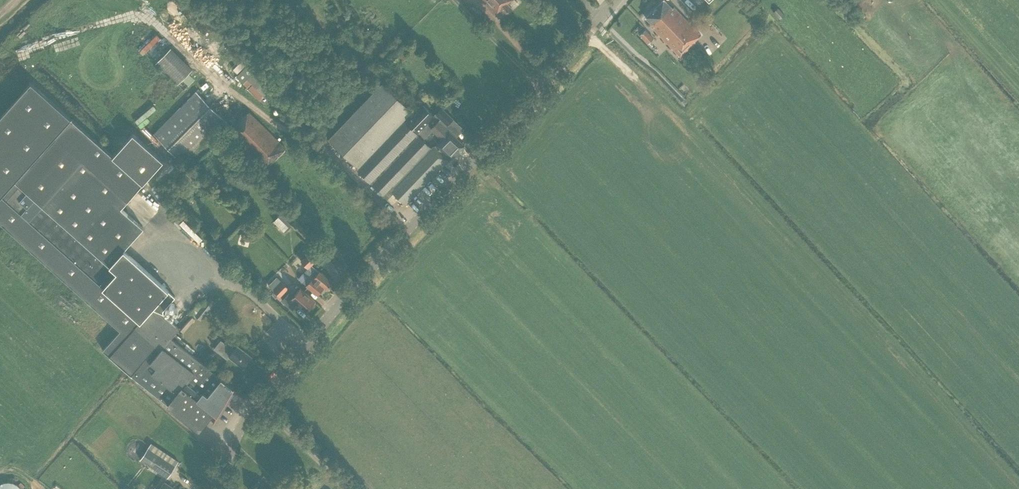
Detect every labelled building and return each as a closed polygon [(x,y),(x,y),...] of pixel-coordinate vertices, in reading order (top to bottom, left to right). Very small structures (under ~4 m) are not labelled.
[(512,0),(483,0),(496,14),(501,9),(505,14),(511,7),(508,3),(512,0)] [(652,27),(680,56),(695,41),(694,40),(700,34),(674,6),(672,8),(665,0),(663,0),(645,17),(653,25),(652,27)] [(654,35),(647,28),(643,32),(650,39),(654,35)] [(189,72),(192,69),(170,47),(156,62),(178,84),(184,90),(195,79),(189,72)] [(228,48),(219,56),(224,61),(233,53),(228,48)] [(275,93),(247,65),(236,76),(259,100),(260,100),(264,104),(275,93)] [(0,117),(0,222),(120,330),(103,350),(131,375),(198,429),(213,412),(217,416),(234,388),(171,337),(179,328),(163,313),(163,309),(175,296),(124,250),(144,228),(121,208),(163,160),(133,134),(113,156),(31,82),(0,117)] [(363,174),(362,174),(386,197),(393,191),(405,203),(448,159),(448,158),(449,157),(451,159),(465,145),(449,130),(445,126),(453,118),(442,107),(434,115),(422,104),(405,122),(403,120),(412,110),(383,82),(329,139),(358,167),(357,168),(363,174)] [(231,126),(229,123),(196,91),(154,133),(182,161),(219,125),(226,132),(228,130),(259,161),(258,162),(263,167),(264,166),(266,168),(286,148),(249,111),(244,116),(243,115),(231,126)] [(294,221),(284,210),(278,216),(279,216),(274,221),(284,231),(294,221)] [(293,236),(298,228),(293,225),(288,232),(293,236)] [(320,256),(313,248),(301,260),(309,267),(320,256)] [(298,271),(294,263),(288,266),(292,274),(298,271)] [(185,266),(177,275),(181,278),(189,269),(185,266)] [(332,281),(320,270),(317,272),(314,269),(303,281),(305,283),(317,294),(324,287),(326,289),(332,281)] [(280,296),(288,287),(282,282),(274,290),(280,296)] [(295,293),(291,290),(282,299),(292,308),(297,303),(305,311),(315,301),(300,287),(295,293)] [(333,308),(341,294),(336,291),(328,305),(333,308)] [(209,309),(200,301),(191,312),(201,320),(209,309)] [(178,302),(171,310),(169,307),(166,310),(172,317),(183,306),(178,302)] [(180,321),(189,313),(185,309),(176,317),(180,321)] [(214,348),(227,358),(229,355),(243,366),(251,355),(232,340),(228,344),(221,338),(214,348)] [(217,424),(236,432),(244,413),(225,405),(217,424)] [(140,459),(168,477),(175,465),(148,447),(140,459)] [(251,488),(267,488),(258,481),(251,488)]
